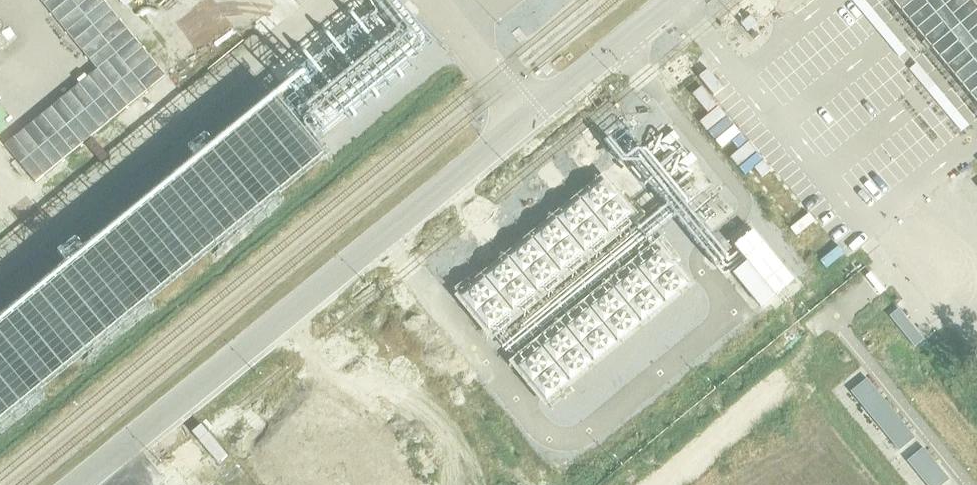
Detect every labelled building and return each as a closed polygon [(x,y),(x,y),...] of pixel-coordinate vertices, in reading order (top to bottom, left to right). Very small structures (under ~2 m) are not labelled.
[(976,109),(976,10),(968,0),(887,0),(976,109)] [(256,8),(239,23),(247,32),(264,17),(256,8)] [(715,67),(704,74),(717,97),(728,90),(715,67)] [(324,164),(273,101),(0,326),(0,431),(324,164)] [(704,120),(719,138),(737,122),(722,105),(704,120)] [(776,121),(738,150),(806,237),(844,207),(776,121)] [(603,180),(456,298),(546,403),(693,287),(603,180)] [(754,258),(740,270),(771,306),(803,278),(759,226),(741,242),(754,258)] [(824,256),(843,242),(836,233),(818,247),(824,256)] [(729,264),(761,312),(767,308),(740,267),(752,259),(747,252),(729,264)] [(915,345),(928,338),(907,302),(894,309),(915,345)] [(866,380),(850,393),(899,452),(915,440),(866,380)] [(907,462),(925,484),(944,484),(949,481),(923,449),(907,462)]
